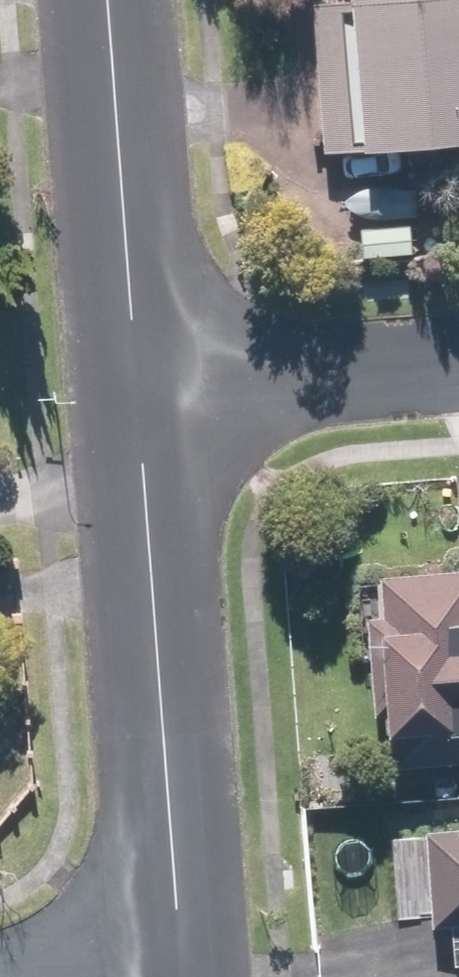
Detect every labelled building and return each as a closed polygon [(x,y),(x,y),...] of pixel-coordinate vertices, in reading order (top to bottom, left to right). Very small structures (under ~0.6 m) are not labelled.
[(347,31),(316,33),(323,149),(458,141),(458,0),(345,0),(347,31)] [(384,623),(392,769),(458,765),(458,571),(363,576),(365,624),(384,623)] [(425,822),(424,862),(407,861),(405,925),(458,927),(457,963),(458,963),(458,822),(425,822)]
